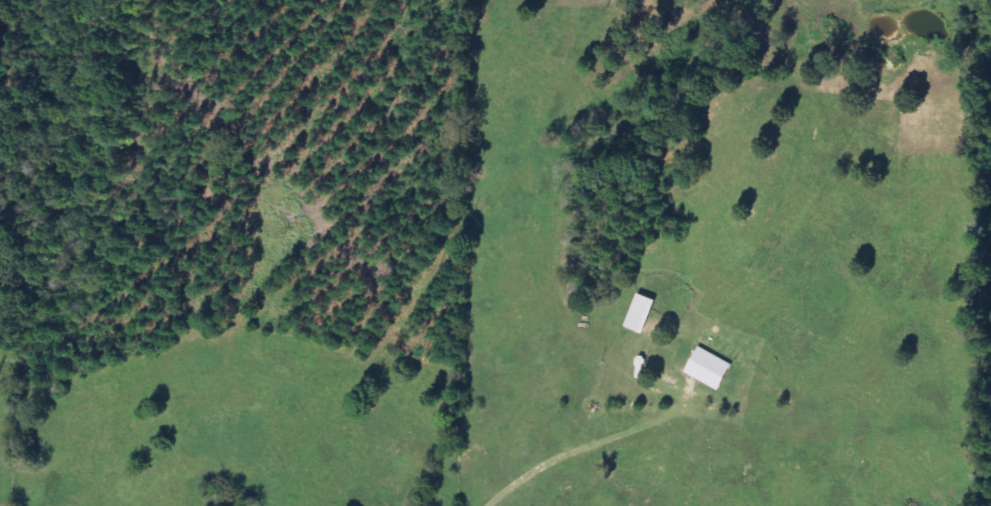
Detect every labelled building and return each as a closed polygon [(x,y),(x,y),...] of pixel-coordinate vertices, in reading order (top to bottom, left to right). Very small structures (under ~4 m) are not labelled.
[(645,335),(658,301),(639,294),(627,328),(645,335)] [(734,365),(701,347),(687,373),(720,391),(734,365)]
